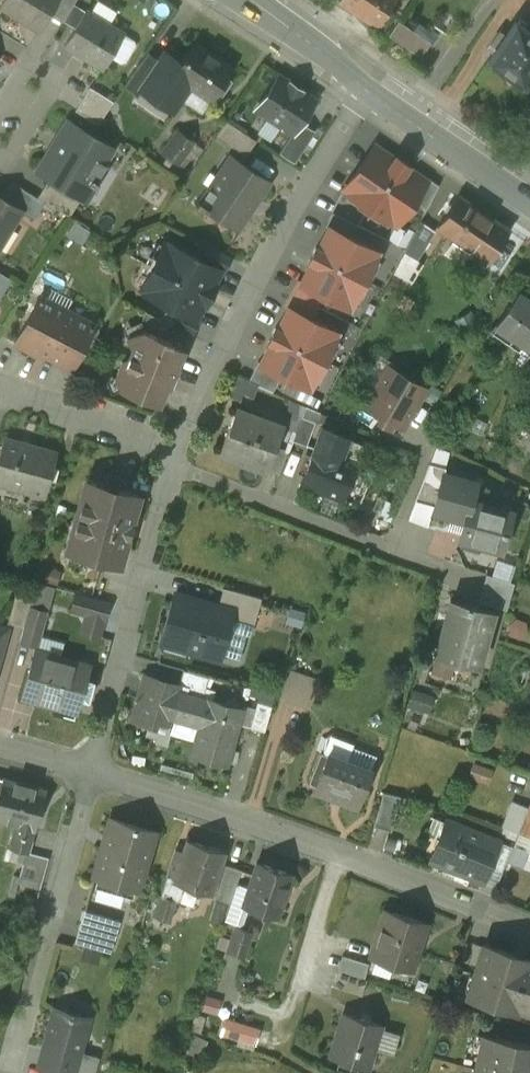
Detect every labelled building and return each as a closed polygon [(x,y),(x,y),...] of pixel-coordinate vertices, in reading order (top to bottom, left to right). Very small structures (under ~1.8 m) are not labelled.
[(2,6),(39,29),(49,13),(57,0),(6,0),(2,6)] [(49,13),(63,22),(77,0),(57,0),(49,13)] [(340,2),(377,27),(377,26),(382,29),(393,13),(388,10),(395,0),(341,0),(340,2)] [(124,34),(86,10),(65,44),(104,68),(111,56),(124,34)] [(432,43),(400,21),(390,36),(422,57),(432,43)] [(516,22),(489,61),(525,86),(529,78),(529,31),(516,22)] [(124,34),(111,56),(122,63),(126,62),(136,45),(135,41),(125,34),(124,34)] [(234,68),(196,42),(182,62),(170,53),(145,90),(176,111),(195,85),(213,97),(234,68)] [(147,55),(131,77),(145,86),(161,64),(147,55)] [(324,105),(283,77),(258,114),(299,142),(324,105)] [(114,101),(91,87),(76,110),(99,124),(114,101)] [(257,140),(227,120),(216,135),(247,156),(257,140)] [(112,147),(70,121),(51,151),(54,153),(43,171),(51,176),(83,196),(87,198),(95,184),(98,186),(100,182),(97,180),(107,164),(103,162),(112,147)] [(179,133),(166,152),(182,164),(196,144),(179,133)] [(397,156),(395,158),(375,145),(362,165),(362,164),(361,165),(362,165),(359,169),(358,169),(358,170),(346,189),(350,192),(350,193),(351,192),(393,220),(392,221),(393,222),(394,221),(398,224),(410,206),(411,206),(411,205),(414,201),(414,200),(428,180),(408,167),(409,165),(408,164),(407,164),(398,158),(398,157),(397,156)] [(270,181),(232,155),(211,187),(210,186),(200,201),(198,199),(195,203),(207,211),(209,209),(238,229),(270,181)] [(83,196),(51,176),(38,197),(45,201),(70,216),(83,196)] [(428,180),(414,200),(414,201),(427,209),(440,185),(429,178),(428,180)] [(38,197),(12,181),(2,198),(22,210),(22,211),(34,219),(45,201),(38,197)] [(510,230),(459,195),(438,226),(455,238),(472,249),(468,254),(486,266),(510,230)] [(7,225),(12,228),(22,211),(22,210),(2,198),(0,196),(0,236),(7,225)] [(357,224),(333,212),(326,226),(329,227),(330,226),(351,237),(351,236),(357,224)] [(421,221),(405,252),(418,260),(436,230),(421,221)] [(351,237),(330,226),(329,227),(319,247),(317,246),(316,248),(311,258),(310,260),(312,261),(302,282),(323,293),(322,293),(323,294),(323,293),(328,295),(328,296),(329,296),(349,306),(351,301),(352,302),(352,301),(351,300),(374,255),(375,256),(375,255),(375,254),(377,250),(357,240),(357,239),(356,239),(352,237),(351,236),(351,237)] [(472,249),(455,238),(447,251),(463,262),(468,254),(472,249)] [(222,270),(169,243),(163,256),(159,254),(148,277),(152,279),(145,292),(198,318),(205,303),(207,304),(216,286),(215,285),(222,270)] [(232,257),(208,245),(204,253),(208,256),(206,259),(225,269),(232,257)] [(0,271),(0,300),(13,279),(0,271)] [(302,282),(299,281),(287,306),(289,307),(289,306),(310,317),(311,317),(322,293),(302,282)] [(517,297),(519,294),(517,293),(495,324),(496,325),(491,333),(508,344),(513,337),(529,349),(529,306),(517,297)] [(94,325),(40,296),(16,343),(39,355),(41,351),(72,367),(94,325)] [(316,320),(311,317),(312,317),(311,317),(310,317),(289,306),(279,328),(276,326),(275,328),(276,329),(271,338),(270,338),(269,340),(272,341),(261,362),(261,363),(283,374),(282,374),(283,374),(287,376),(288,377),(288,376),(308,386),(311,382),(312,382),(312,381),(311,381),(334,336),(335,336),(335,335),(334,335),(337,330),(317,320),(316,319),(316,320)] [(179,316),(167,310),(162,319),(170,323),(175,326),(180,316),(179,316)] [(162,319),(146,311),(142,321),(145,329),(165,337),(170,323),(162,319)] [(199,322),(181,313),(179,316),(180,316),(175,326),(192,334),(199,322)] [(165,337),(145,329),(128,336),(132,347),(128,356),(123,359),(115,376),(121,388),(161,405),(168,387),(170,388),(186,348),(171,342),(172,340),(165,337)] [(283,374),(261,363),(261,362),(259,360),(249,380),(250,380),(274,390),(274,391),(282,374),(283,374)] [(426,387),(396,370),(389,382),(382,378),(366,405),(382,414),(379,419),(390,425),(393,420),(403,426),(426,387)] [(283,424),(237,407),(220,451),(222,452),(223,449),(248,459),(247,461),(266,469),(276,444),(283,424)] [(316,421),(302,415),(293,439),(307,444),(316,421)] [(365,444),(322,426),(301,482),(344,498),(365,444)] [(5,438),(0,456),(0,482),(46,495),(57,452),(5,438)] [(276,444),(266,469),(280,474),(289,449),(276,444)] [(446,466),(430,462),(416,499),(434,504),(444,471),(445,472),(446,466)] [(445,472),(444,471),(434,504),(433,509),(465,518),(470,499),(471,499),(477,480),(445,472)] [(109,488),(87,482),(69,547),(91,553),(90,556),(121,564),(129,535),(130,535),(133,523),(132,523),(140,494),(109,485),(109,488)] [(471,499),(470,499),(465,518),(459,537),(501,548),(512,510),(471,499)] [(514,582),(487,573),(478,601),(507,609),(514,582)] [(261,597),(224,587),(219,605),(233,609),(231,617),(254,623),(261,597)] [(34,593),(17,589),(8,622),(24,627),(30,606),(34,593)] [(109,600),(77,592),(72,609),(105,618),(109,602),(108,602),(109,600)] [(219,605),(176,593),(162,641),(220,657),(231,617),(233,609),(219,605)] [(493,610),(451,598),(435,654),(478,665),(493,610)] [(49,611),(30,606),(24,627),(21,639),(40,645),(49,611)] [(89,665),(36,650),(23,696),(24,696),(24,695),(58,704),(59,701),(78,706),(76,710),(78,710),(91,665),(90,664),(89,665)] [(209,676),(184,669),(180,684),(183,685),(181,691),(203,697),(209,676)] [(243,707),(209,697),(209,699),(203,697),(181,691),(183,685),(180,684),(145,674),(132,719),(155,725),(157,719),(173,724),(177,712),(203,719),(193,754),(226,763),(243,707)] [(273,705),(258,701),(251,726),(265,730),(273,705)] [(348,740),(330,734),(327,735),(321,750),(327,753),(328,752),(344,758),(349,744),(348,740)] [(344,758),(328,752),(327,753),(321,750),(314,766),(321,769),(314,789),(332,797),(332,795),(357,805),(356,806),(358,806),(372,768),(344,758)] [(0,777),(0,818),(14,822),(32,827),(35,827),(45,789),(0,777)] [(401,795),(383,791),(374,824),(392,829),(401,795)] [(154,830),(110,818),(93,877),(137,890),(154,830)] [(500,840),(447,819),(432,858),(484,879),(500,840)] [(32,827),(14,822),(7,846),(26,852),(32,827)] [(227,852),(190,840),(187,850),(178,848),(163,894),(179,899),(185,881),(214,891),(227,852)] [(512,844),(506,859),(519,864),(525,849),(512,844)] [(292,873),(258,862),(243,906),(278,917),(292,873)] [(228,865),(217,901),(231,905),(242,870),(228,865)] [(179,899),(163,894),(156,914),(172,919),(179,899)] [(119,919),(86,908),(81,925),(114,935),(119,919)] [(428,920),(385,909),(372,957),(414,969),(428,920)] [(114,935),(81,925),(76,942),(109,952),(114,935)] [(237,928),(228,953),(245,958),(253,933),(237,928)] [(484,943),(475,972),(470,975),(466,987),(469,993),(468,995),(516,1010),(517,1006),(529,1010),(529,957),(525,956),(524,958),(515,955),(515,953),(484,943)] [(370,963),(345,956),(341,969),(366,977),(370,963)] [(366,977),(341,969),(336,986),(365,994),(369,978),(366,977)] [(89,1017),(55,1007),(39,1064),(60,1070),(64,1053),(78,1057),(80,1050),(89,1017)] [(384,1022),(347,1011),(333,1057),(370,1068),(384,1022)] [(229,1012),(222,1031),(257,1043),(264,1025),(229,1012)] [(484,1034),(476,1072),(529,1072),(529,1044),(484,1034)] [(80,1050),(78,1057),(64,1053),(60,1070),(70,1072),(95,1072),(100,1055),(80,1050)]
